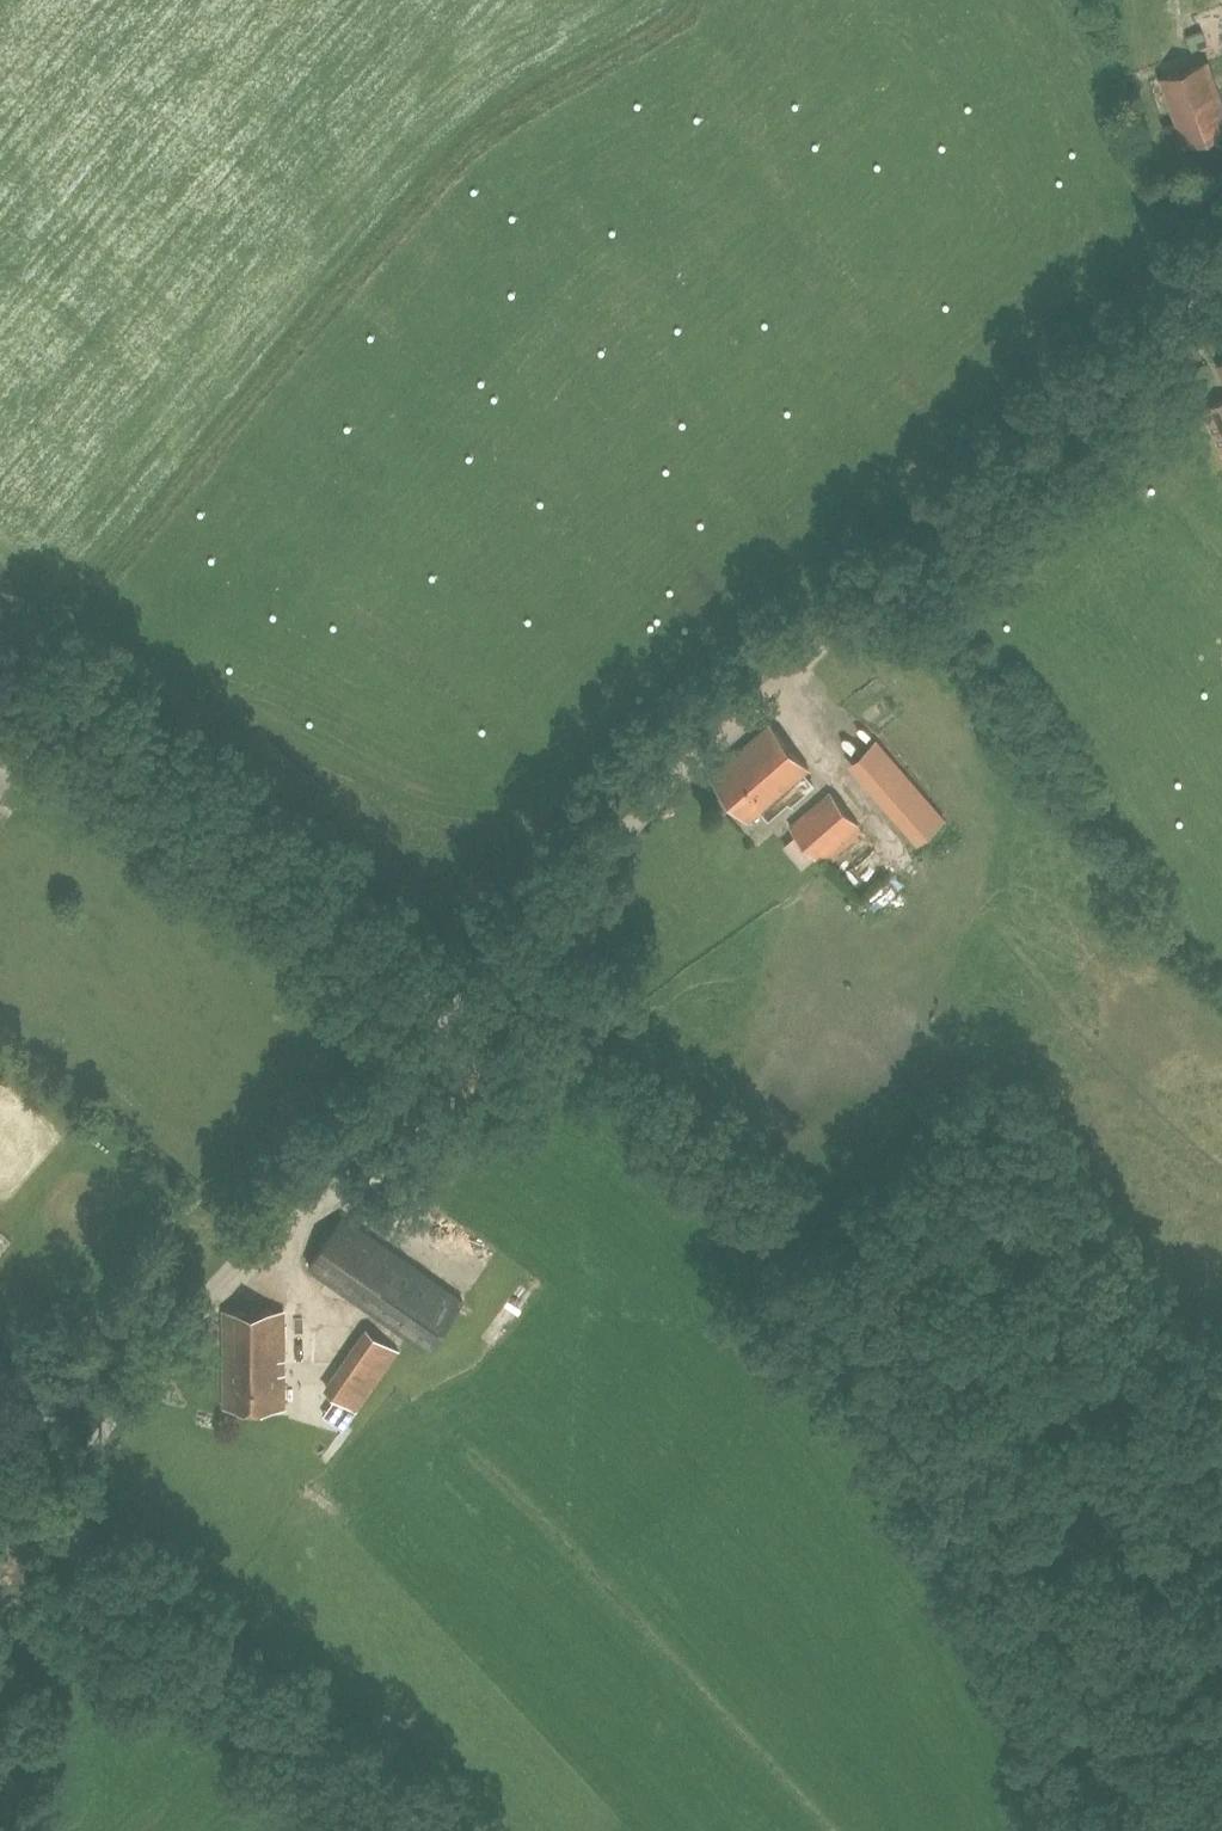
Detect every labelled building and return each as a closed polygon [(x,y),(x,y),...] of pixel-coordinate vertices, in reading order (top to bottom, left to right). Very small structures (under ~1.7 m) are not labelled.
[(1187,144),(1221,131),(1221,102),(1207,60),(1162,77),(1187,144)] [(1209,428),(1221,456),(1221,422),(1209,428)] [(770,722),(710,774),(748,819),(762,808),(770,817),(789,799),(792,802),(814,783),(804,772),(809,767),(770,722)] [(868,777),(891,758),(876,740),(853,760),(868,777)] [(830,791),(790,825),(818,858),(858,824),(830,791)] [(906,822),(920,839),(944,819),(929,802),(906,822)] [(463,1298),(346,1215),(311,1264),(429,1347),(463,1298)] [(285,1407),(284,1309),(224,1310),(224,1407),(285,1407)] [(364,1322),(328,1386),(361,1405),(397,1341),(364,1322)] [(343,1427),(356,1409),(337,1396),(324,1414),(343,1427)]
